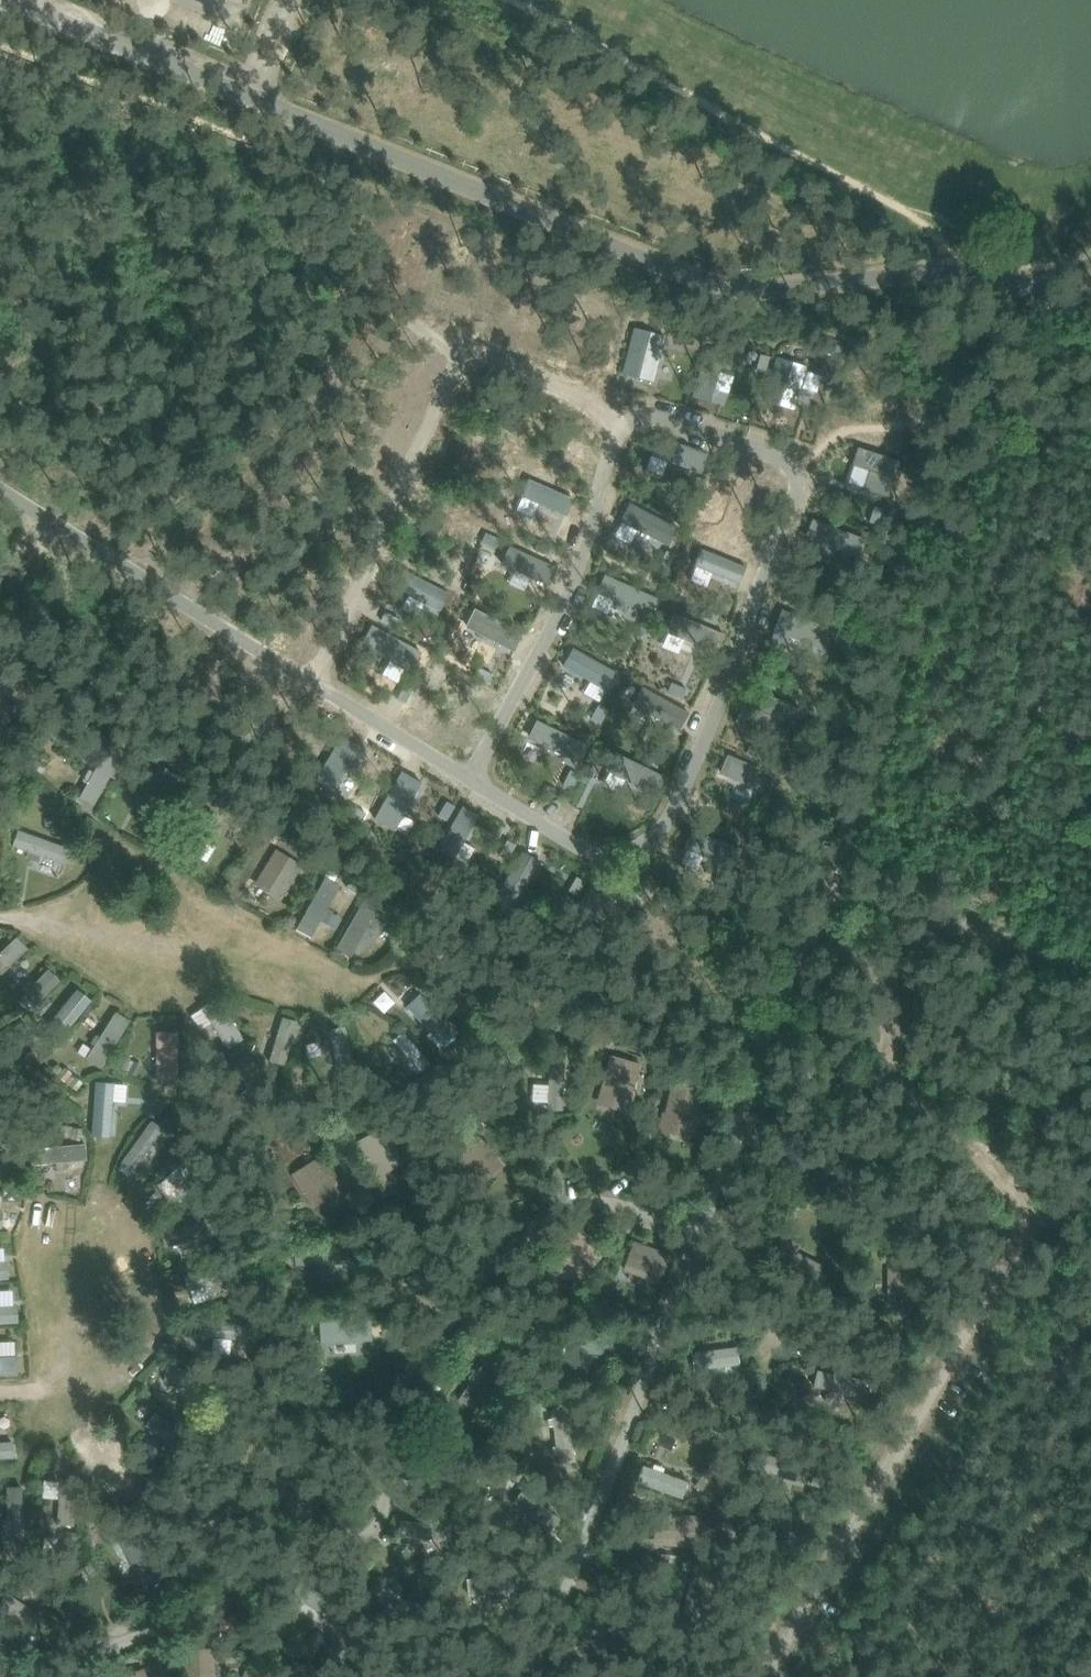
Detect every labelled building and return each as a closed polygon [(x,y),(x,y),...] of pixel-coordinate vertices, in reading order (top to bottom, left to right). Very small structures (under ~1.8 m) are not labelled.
[(139,798),(166,815),(186,782),(159,765),(139,798)] [(86,773),(79,800),(96,804),(103,778),(86,773)] [(52,816),(44,816),(45,828),(53,827),(52,816)] [(36,852),(41,836),(18,828),(12,845),(36,852)] [(301,864),(276,847),(254,884),(279,900),(301,864)] [(310,937),(340,883),(324,874),(294,928),(310,937)] [(336,948),(349,955),(372,916),(359,908),(336,948)] [(0,949),(0,978),(29,947),(14,933),(0,949)] [(25,1015),(65,1035),(86,994),(59,981),(56,987),(43,980),(25,1015)] [(107,1064),(127,1017),(109,1009),(89,1057),(107,1064)] [(346,1024),(323,1031),(337,1077),(361,1070),(346,1024)] [(152,1030),(153,1065),(176,1065),(175,1029),(152,1030)] [(404,1029),(393,1041),(422,1070),(434,1058),(404,1029)] [(456,1048),(450,1054),(456,1060),(463,1055),(456,1048)] [(122,1057),(117,1067),(136,1076),(141,1066),(122,1057)] [(63,1069),(57,1077),(75,1091),(82,1083),(63,1069)] [(626,1108),(639,1083),(615,1070),(601,1095),(626,1108)] [(651,1071),(647,1086),(657,1089),(661,1074),(651,1071)] [(112,1102),(129,1101),(128,1081),(91,1082),(92,1136),(113,1135),(112,1102)] [(690,1138),(709,1093),(680,1081),(661,1126),(690,1138)] [(383,1126),(356,1141),(376,1177),(403,1162),(383,1126)] [(85,1144),(56,1145),(57,1160),(86,1159),(85,1144)] [(317,1157),(290,1175),(312,1209),(339,1192),(317,1157)] [(579,1228),(550,1263),(577,1285),(606,1250),(579,1228)] [(624,1269),(660,1283),(671,1255),(634,1241),(624,1269)] [(887,1256),(887,1299),(913,1299),(913,1256),(887,1256)] [(0,1280),(0,1303),(11,1303),(10,1279),(0,1280)] [(608,1287),(597,1288),(598,1301),(609,1301),(608,1287)] [(21,1322),(20,1305),(0,1305),(0,1323),(21,1322)] [(200,1335),(229,1338),(231,1319),(202,1316),(200,1335)] [(15,1374),(14,1341),(0,1341),(0,1374),(15,1374)] [(693,1376),(744,1377),(745,1349),(693,1347),(693,1376)] [(737,1383),(737,1392),(749,1392),(750,1383),(737,1383)] [(737,1394),(737,1403),(749,1403),(749,1395),(737,1394)] [(467,1421),(448,1427),(452,1438),(470,1432),(467,1421)] [(16,1455),(16,1442),(0,1443),(0,1456),(16,1455)] [(645,1459),(637,1476),(682,1497),(690,1479),(645,1459)] [(654,1512),(652,1545),(698,1547),(700,1514),(654,1512)] [(437,1551),(438,1521),(405,1520),(403,1549),(437,1551)] [(94,1534),(84,1539),(88,1547),(98,1542),(94,1534)] [(386,1585),(375,1599),(389,1611),(400,1596),(386,1585)] [(183,1676),(214,1676),(214,1648),(191,1649),(181,1650),(183,1676)] [(236,1652),(225,1653),(226,1672),(237,1672),(236,1652)] [(3,1661),(0,1664),(0,1676),(15,1676),(3,1661)] [(144,1668),(119,1676),(147,1676),(144,1668)] [(242,1676),(271,1676),(245,1669),(242,1676)]
